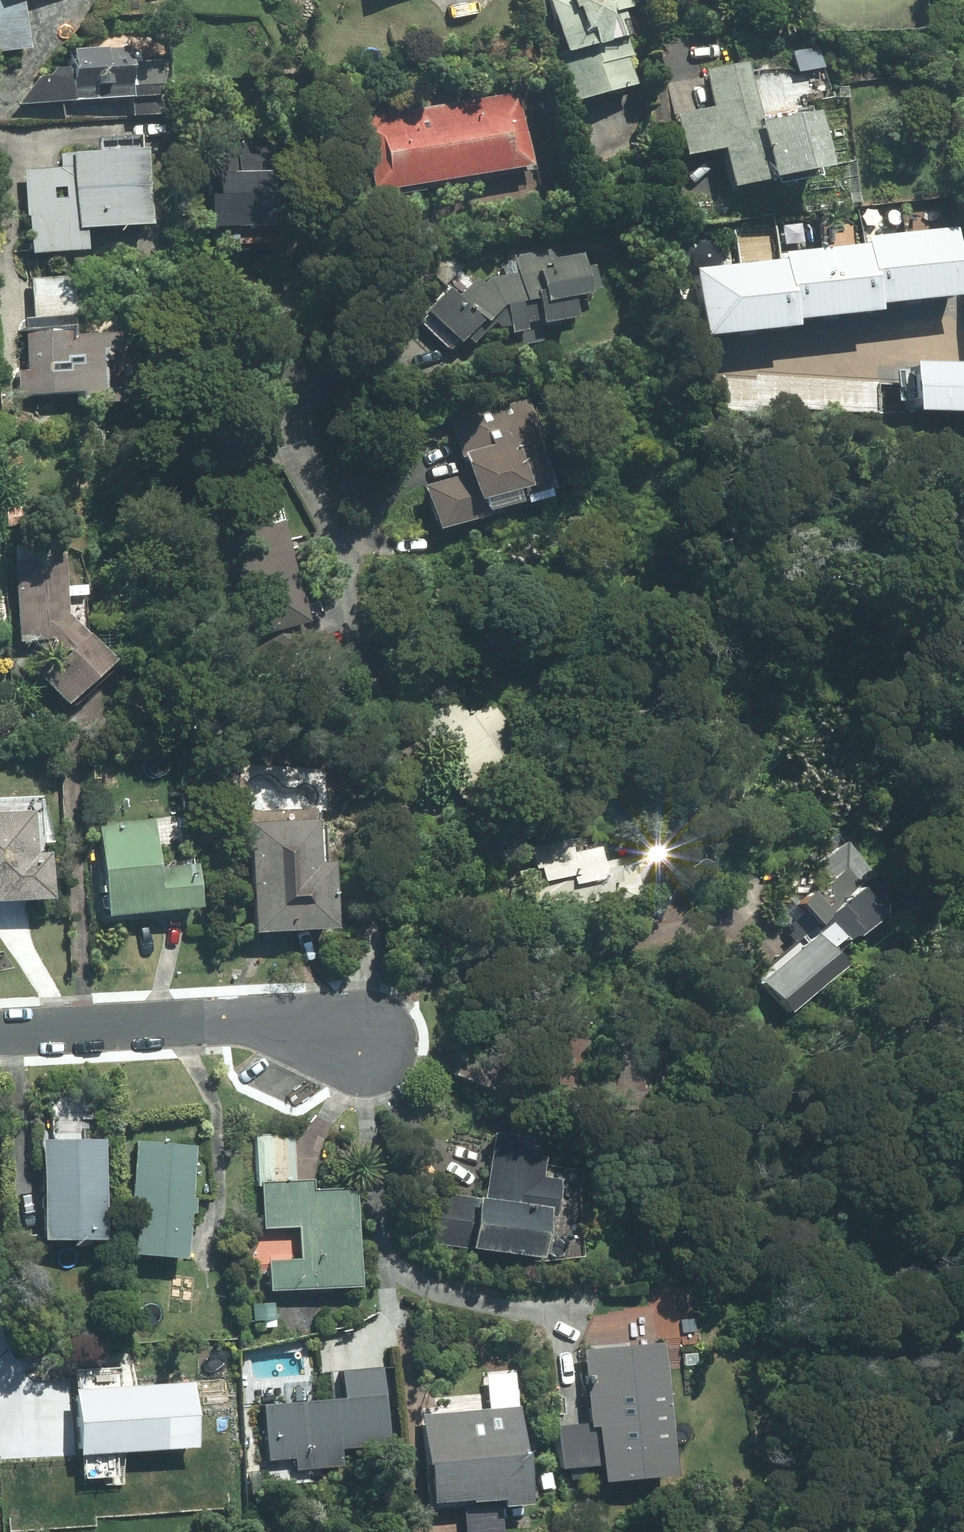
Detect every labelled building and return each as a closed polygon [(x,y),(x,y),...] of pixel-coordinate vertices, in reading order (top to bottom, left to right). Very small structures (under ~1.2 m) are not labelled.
[(23,0),(0,0),(0,56),(21,57),(23,0)] [(630,89),(617,41),(626,39),(616,0),(543,0),(535,2),(564,107),(630,89)] [(61,78),(20,76),(20,111),(165,117),(167,57),(62,53),(61,78)] [(812,176),(803,122),(751,132),(739,66),(696,73),(702,108),(667,114),(675,158),(705,153),(712,193),(812,176)] [(348,116),(360,197),(524,173),(513,92),(348,116)] [(134,233),(136,155),(62,153),(62,174),(20,173),(19,220),(22,220),(21,256),(76,257),(76,232),(134,233)] [(242,235),(243,171),(195,170),(194,234),(242,235)] [(963,291),(963,247),(961,226),(918,231),(926,295),(963,291)] [(877,242),(884,300),(926,295),(918,231),(876,236),(877,242)] [(840,312),(885,307),(884,300),(877,242),(832,248),(840,312)] [(560,303),(595,296),(584,243),(494,259),(497,277),(480,280),(450,296),(443,289),(415,318),(452,353),(487,316),(492,342),(565,328),(560,303)] [(792,259),(800,317),(840,312),(832,248),(792,253),(792,259)] [(800,317),(792,259),(747,265),(755,328),(801,323),(800,317)] [(747,265),(704,270),(713,334),(755,328),(747,265)] [(63,321),(63,281),(25,281),(26,322),(63,321)] [(93,400),(93,340),(14,339),(13,399),(93,400)] [(927,363),(929,408),(963,409),(963,364),(927,363)] [(880,412),(881,382),(758,376),(758,380),(725,378),(724,408),(757,410),(757,406),(880,412)] [(443,427),(451,457),(444,459),(449,480),(416,489),(428,534),(473,521),(469,508),(536,489),(514,408),(443,427)] [(292,581),(276,505),(224,516),(235,568),(225,570),(240,640),(292,629),(282,583),(292,581)] [(104,665),(58,619),(58,599),(74,600),(77,551),(12,546),(6,644),(34,646),(49,661),(27,684),(56,713),(104,665)] [(21,822),(34,822),(34,789),(0,789),(0,908),(38,908),(38,858),(21,858),(21,822)] [(146,822),(88,827),(97,922),(190,914),(186,868),(150,871),(146,822)] [(296,827),(237,828),(239,941),(322,939),(321,869),(297,870),(296,827)] [(586,854),(524,858),(528,911),(629,904),(626,863),(587,866),(586,854)] [(797,891),(778,909),(828,961),(867,923),(840,895),(854,881),(829,855),(812,872),(822,882),(805,899),(797,891)] [(779,1016),(829,975),(801,940),(751,981),(779,1016)] [(570,1105),(573,1039),(533,1038),(530,1103),(570,1105)] [(637,1047),(607,1046),(605,1109),(635,1110),(637,1047)] [(350,1294),(347,1189),(294,1190),(293,1135),(252,1136),(255,1231),(292,1230),(293,1264),(260,1265),(261,1296),(350,1294)] [(92,1247),(96,1143),(32,1141),(28,1245),(92,1247)] [(122,1263),(178,1266),(181,1218),(186,1218),(190,1148),(129,1144),(122,1263)] [(527,1264),(534,1215),(550,1218),(555,1186),(481,1175),(477,1201),(429,1194),(421,1248),(527,1264)] [(662,1484),(654,1345),(573,1349),(578,1424),(550,1426),(553,1474),(590,1472),(591,1488),(662,1484)] [(378,1451),(372,1366),(330,1369),(332,1404),(255,1409),(259,1466),(284,1464),(285,1475),(336,1472),(335,1454),(378,1451)] [(182,1386),(59,1391),(62,1461),(184,1456),(182,1386)] [(524,1509),(511,1407),(410,1420),(421,1513),(490,1504),(492,1514),(524,1509)]
